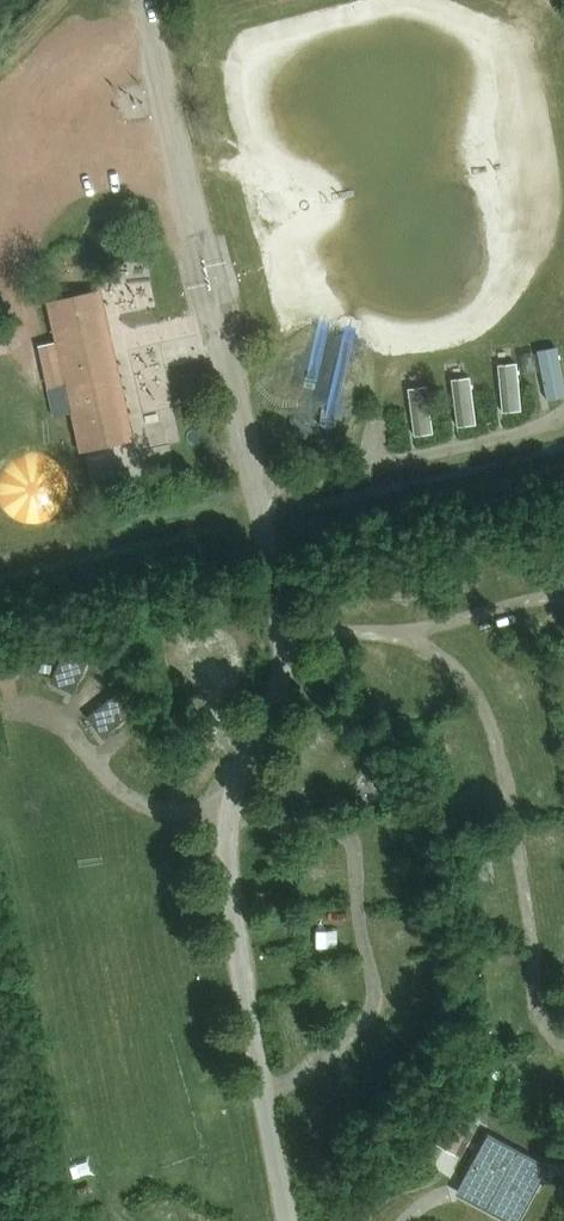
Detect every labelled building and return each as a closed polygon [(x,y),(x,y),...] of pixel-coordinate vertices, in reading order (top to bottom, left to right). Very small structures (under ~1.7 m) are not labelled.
[(92,295),(56,303),(87,446),(124,438),(92,295)] [(536,350),(546,401),(563,397),(563,387),(556,347),(536,350)] [(503,409),(520,408),(516,363),(499,364),(503,409)] [(458,424),(475,422),(469,377),(452,379),(458,424)] [(80,411),(73,382),(47,388),(54,417),(80,411)] [(415,433),(432,431),(426,385),(409,388),(415,433)] [(66,646),(49,682),(73,693),(90,657),(66,646)] [(214,663),(187,677),(202,705),(229,690),(214,663)] [(116,692),(85,716),(102,738),(133,713),(116,692)] [(450,1118),(436,1144),(455,1154),(469,1128),(450,1118)] [(514,1220),(543,1168),(490,1139),(462,1191),(514,1220)]
